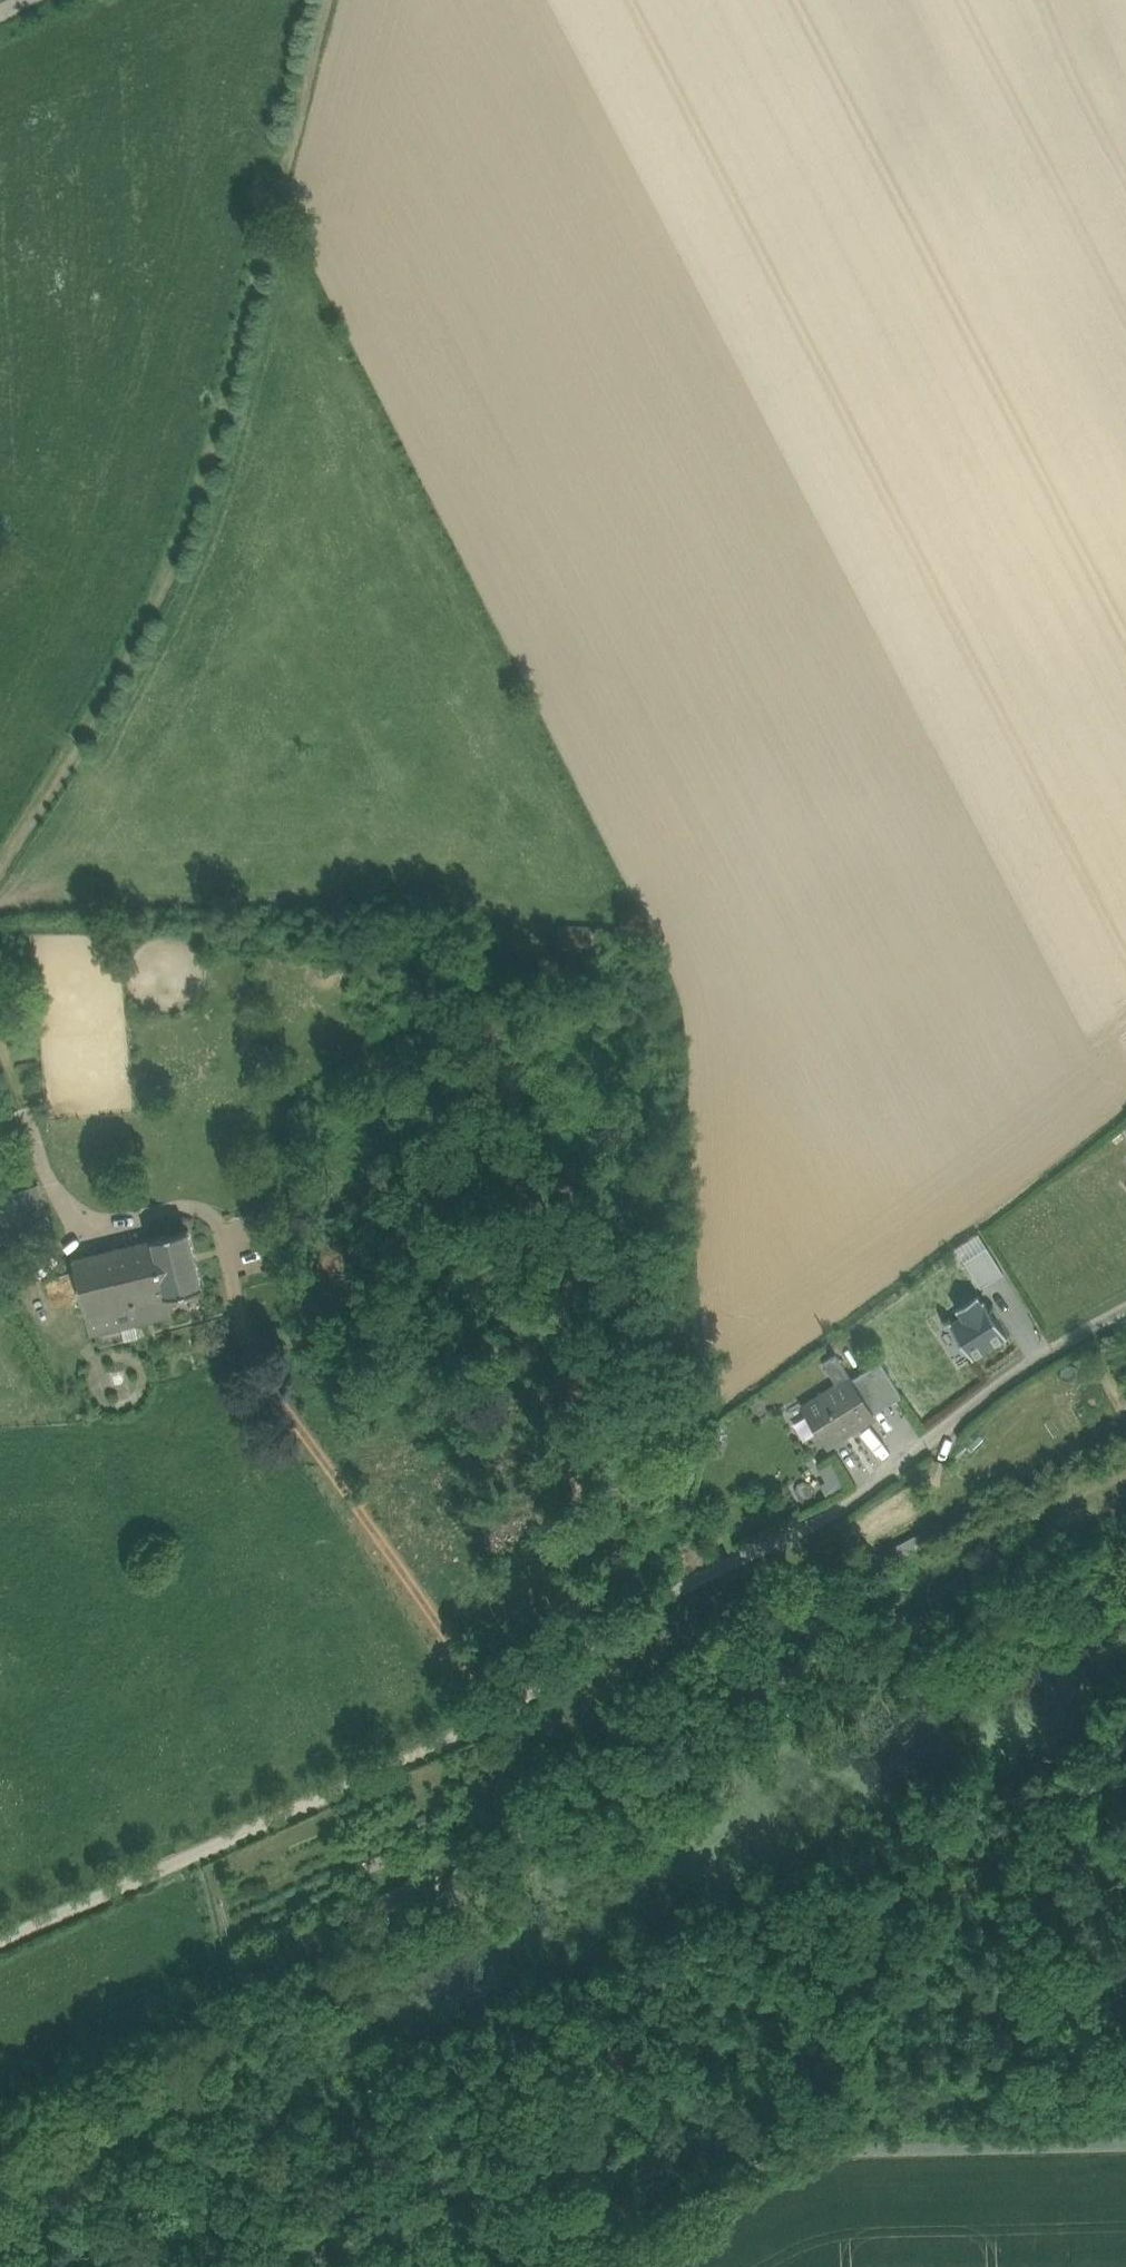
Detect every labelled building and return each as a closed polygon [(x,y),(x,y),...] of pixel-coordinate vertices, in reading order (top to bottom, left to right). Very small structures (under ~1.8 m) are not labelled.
[(397,1036),(381,1039),(385,1057),(401,1053),(397,1036)] [(0,1194),(0,1207),(8,1240),(48,1231),(37,1186),(0,1194)] [(190,1229),(154,1238),(155,1239),(169,1295),(204,1286),(190,1229)] [(155,1239),(74,1258),(92,1335),(174,1315),(169,1295),(155,1239)] [(985,1302),(951,1323),(973,1357),(1006,1336),(985,1302)] [(838,1384),(803,1406),(828,1446),(875,1416),(873,1413),(852,1379),(836,1353),(823,1361),(838,1384)] [(901,1396),(880,1361),(852,1379),(873,1413),(901,1396)] [(178,1424),(182,1439),(198,1434),(193,1419),(178,1424)] [(831,1493),(846,1485),(834,1459),(818,1467),(831,1493)] [(926,1528),(887,1550),(899,1570),(937,1549),(926,1528)] [(429,1878),(384,1898),(396,1923),(441,1902),(429,1878)]
